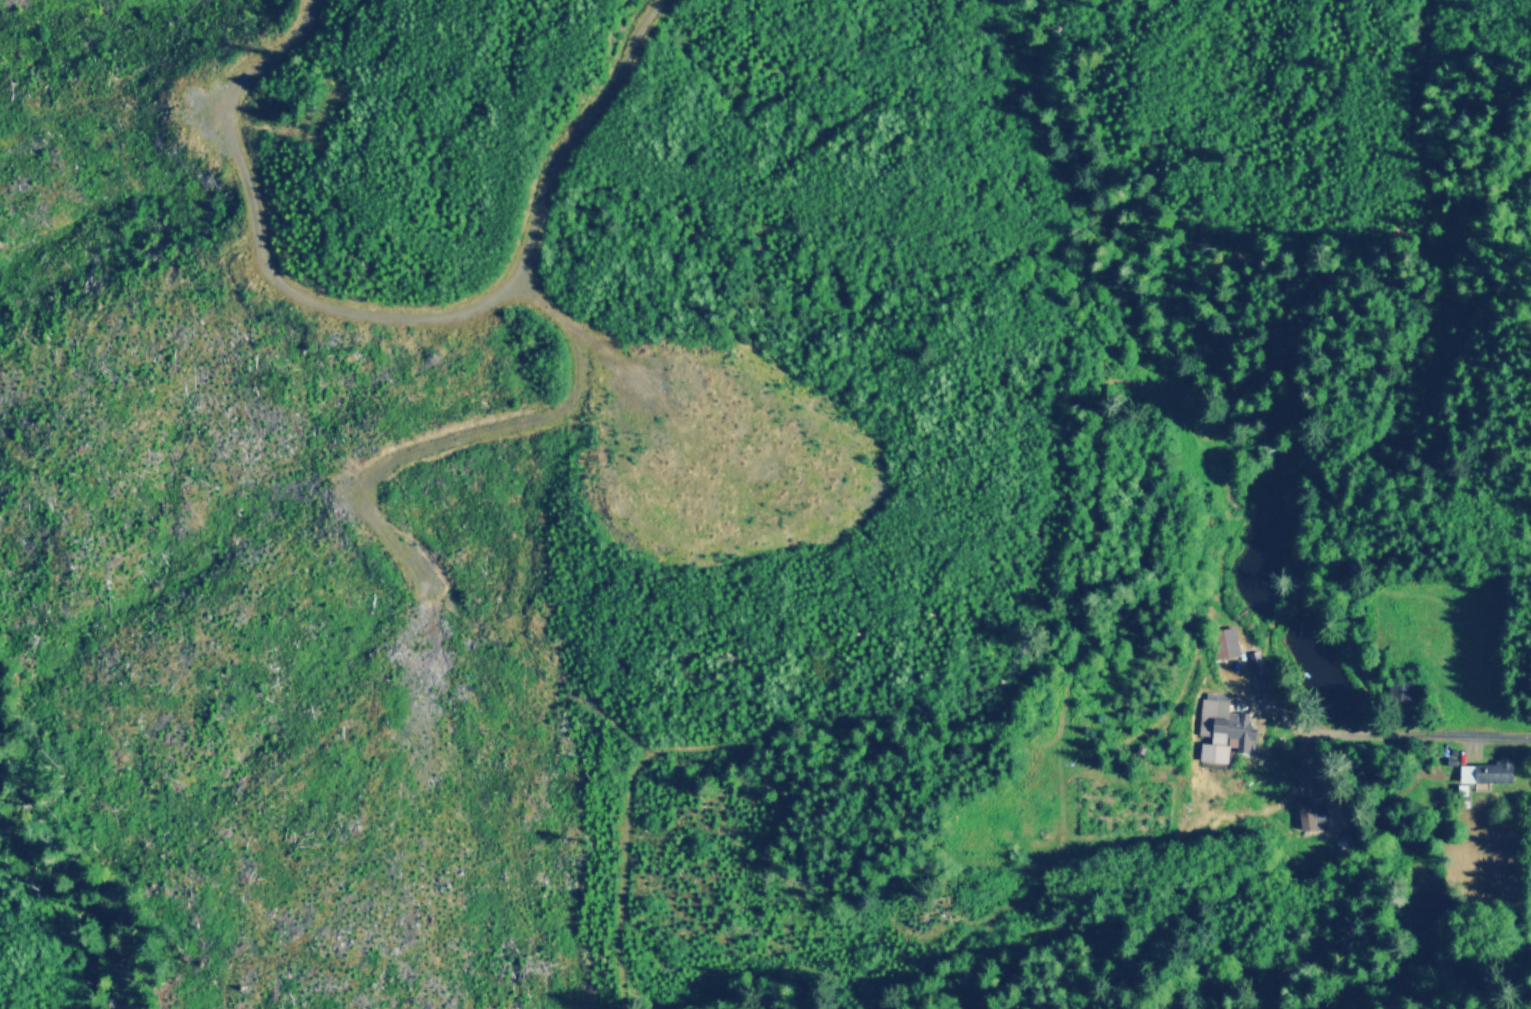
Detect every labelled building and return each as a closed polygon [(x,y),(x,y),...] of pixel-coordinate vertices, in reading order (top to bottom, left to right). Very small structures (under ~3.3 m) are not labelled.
[(1217,632),(1221,662),(1246,659),(1242,629),(1217,632)] [(1418,703),(1418,686),(1393,686),(1393,703),(1418,703)] [(1206,763),(1235,765),(1236,754),(1259,755),(1260,733),(1255,732),(1256,716),(1234,714),(1235,702),(1207,700),(1204,737),(1216,738),(1215,745),(1207,744),(1206,763)] [(1503,767),(1465,767),(1465,785),(1519,785),(1519,758),(1503,758),(1503,767)] [(1301,833),(1329,832),(1328,806),(1300,807),(1301,833)]
